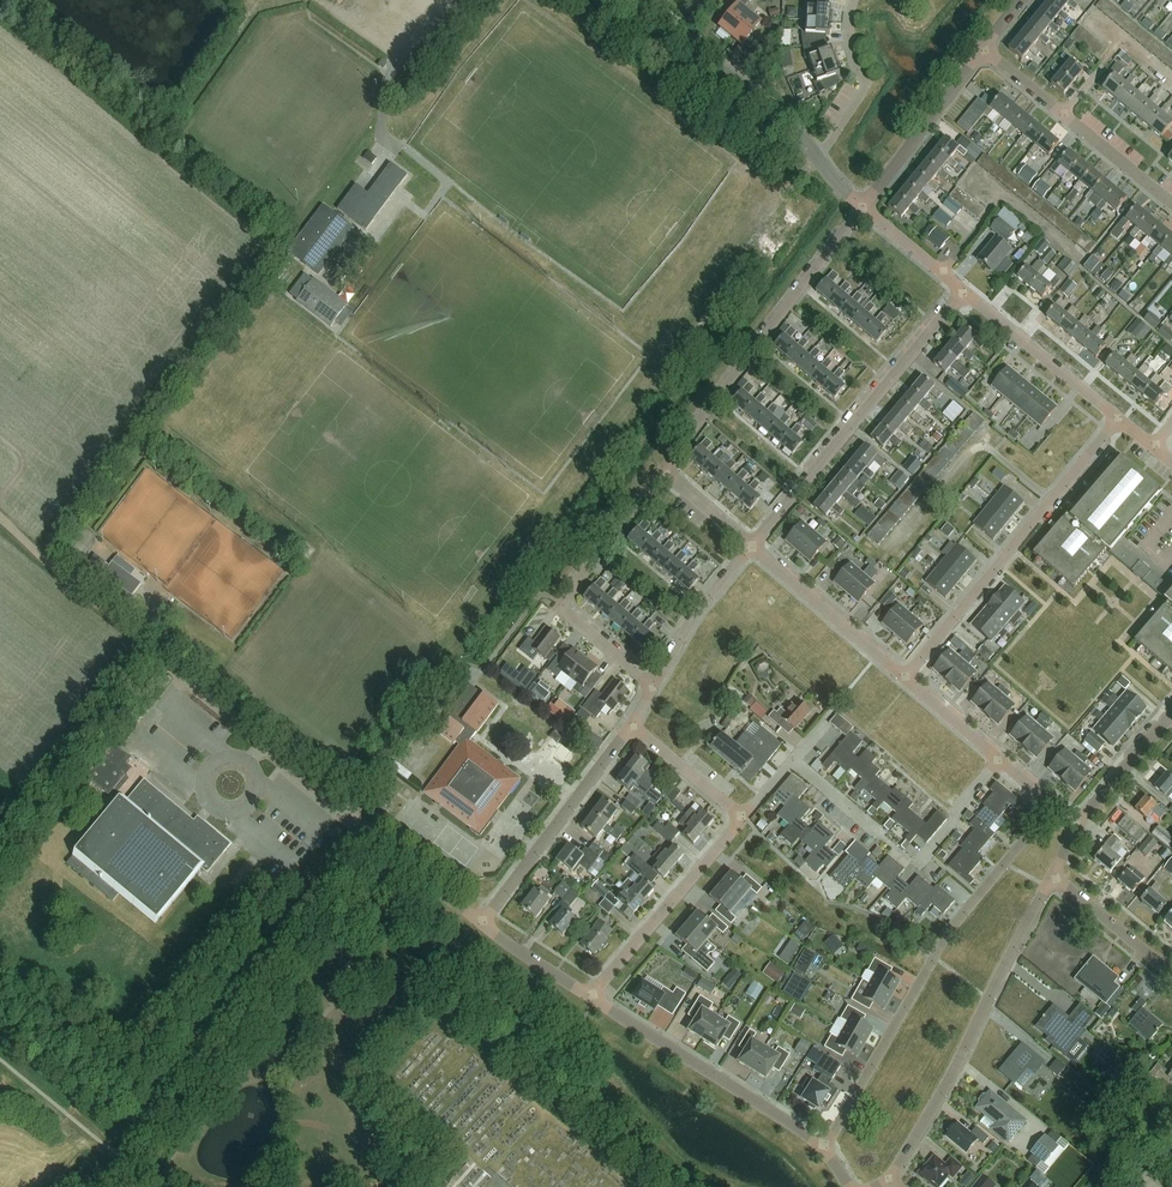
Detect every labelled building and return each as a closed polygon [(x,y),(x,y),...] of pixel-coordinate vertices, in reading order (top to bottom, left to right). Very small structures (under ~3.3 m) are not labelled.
[(749,4),(751,0),(729,0),(737,7),(729,16),(751,34),(760,23),(743,9),(748,4),(749,4)] [(803,8),(807,8),(807,21),(830,22),(831,9),(819,8),(821,0),(805,0),(803,8)] [(1047,4),(1060,14),(1061,12),(1067,5),(1075,11),(1078,6),(1071,0),(1069,2),(1067,0),(1050,0),(1047,4)] [(1109,4),(1104,0),(1103,0),(1096,9),(1102,13),(1109,4)] [(1129,14),(1133,8),(1126,2),(1121,8),(1129,14)] [(1047,4),(1038,15),(1051,25),(1052,24),(1058,17),(1065,23),(1069,18),(1061,12),(1060,14),(1047,4)] [(1107,17),(1115,9),(1109,4),(1102,13),(1107,17)] [(1113,22),(1120,13),(1115,9),(1107,17),(1113,22)] [(1118,26),(1125,17),(1120,13),(1113,22),(1118,26)] [(1038,15),(1028,27),(1041,37),(1043,35),(1048,28),(1056,34),(1060,30),(1052,24),(1051,25),(1038,15)] [(729,16),(720,27),(741,44),(734,53),(741,58),(741,59),(753,45),(752,45),(746,41),(751,34),(729,16)] [(1124,30),(1131,22),(1125,17),(1118,26),(1124,30)] [(1148,31),(1149,31),(1153,26),(1146,20),(1141,25),(1148,31)] [(802,33),(801,33),(803,46),(818,44),(817,35),(829,36),(830,22),(807,21),(806,34),(802,33)] [(1129,35),(1136,26),(1131,22),(1124,30),(1129,35)] [(1135,39),(1142,31),(1136,26),(1129,35),(1135,39)] [(1028,27),(1019,38),(1032,49),(1033,47),(1039,40),(1046,46),(1050,41),(1043,35),(1041,37),(1028,27)] [(1074,43),(1083,32),(1078,27),(1068,38),(1074,43)] [(1161,42),(1161,41),(1166,36),(1158,30),(1154,35),(1161,42)] [(1140,44),(1147,35),(1142,31),(1135,39),(1140,44)] [(1080,47),(1089,36),(1083,32),(1074,43),(1080,47)] [(1146,48),(1153,40),(1147,35),(1140,44),(1146,48)] [(1094,41),(1089,36),(1080,47),(1085,52),(1094,41)] [(1036,57),(1040,53),(1033,47),(1032,49),(1019,38),(1009,50),(1022,61),(1029,52),(1036,57)] [(1074,43),(1070,40),(1063,47),(1068,51),(1074,43)] [(1151,53),(1158,44),(1153,40),(1146,48),(1151,53)] [(1091,56),(1100,45),(1094,41),(1085,52),(1091,56)] [(818,44),(803,46),(805,60),(805,59),(809,58),(813,70),(836,63),(831,50),(819,54),(818,44)] [(1157,57),(1164,49),(1158,44),(1151,53),(1157,57)] [(1100,45),(1091,56),(1096,61),(1105,50),(1100,45)] [(793,68),(790,49),(780,51),(782,69),(793,68)] [(1163,61),(1169,53),(1164,49),(1157,57),(1163,61)] [(1122,51),(1117,58),(1121,61),(1126,54),(1122,51)] [(1065,53),(1061,58),(1069,64),(1063,71),(1062,72),(1074,83),(1083,72),(1071,61),(1072,60),(1065,53)] [(1171,61),(1171,56),(1169,53),(1163,61),(1168,66),(1171,61)] [(383,60),(378,65),(384,69),(388,64),(383,60)] [(813,83),(820,95),(833,88),(828,79),(840,75),(836,63),(813,70),(817,82),(813,84),(813,83)] [(1033,63),(1028,69),(1035,74),(1040,68),(1033,63)] [(1126,86),(1123,83),(1117,78),(1123,70),(1115,64),(1101,81),(1107,85),(1102,91),(1114,100),(1126,86)] [(1062,72),(1063,71),(1055,65),(1051,69),(1059,75),(1051,85),(1064,95),(1074,83),(1062,72)] [(1138,95),(1136,94),(1128,87),(1134,80),(1129,76),(1123,83),(1126,86),(1114,100),(1125,110),(1138,95)] [(1146,90),(1147,89),(1143,86),(1136,94),(1138,95),(1125,110),(1137,119),(1149,105),(1147,103),(1140,97),(1146,90)] [(991,109),(990,108),(986,113),(983,116),(987,119),(993,111),(1000,117),(1003,119),(1013,106),(1001,96),(991,109)] [(1149,105),(1137,119),(1148,129),(1160,114),(1159,113),(1152,107),(1158,100),(1153,96),(1147,103),(1149,105)] [(986,113),(990,108),(979,99),(975,104),(986,113)] [(986,113),(975,104),(970,110),(981,119),(983,116),(986,113)] [(1164,117),(1170,109),(1166,105),(1159,113),(1160,114),(1148,129),(1161,139),(1171,126),(1171,123),(1164,117)] [(1014,128),(1025,116),(1013,106),(1003,119),(1000,117),(994,124),(994,125),(998,128),(1005,121),(1012,126),(1014,128)] [(977,124),(981,119),(970,110),(966,115),(977,124)] [(977,124),(966,115),(961,120),(972,129),(977,124)] [(1026,137),(1036,125),(1025,116),(1014,128),(1012,126),(1004,135),(1009,139),(1016,130),(1023,136),(1026,137)] [(972,129),(961,120),(957,125),(968,135),(972,129)] [(994,134),(998,128),(994,125),(990,130),(994,134)] [(1037,147),(1048,135),(1036,125),(1026,137),(1023,136),(1017,143),(1021,147),(1028,139),(1035,145),(1037,147)] [(977,143),(982,138),(977,134),(973,140),(977,143)] [(1035,145),(1028,153),(1033,157),(1039,149),(1049,157),(1059,144),(1048,135),(1037,147),(1035,145)] [(957,144),(960,147),(966,152),(972,144),(963,136),(957,144)] [(946,139),(936,151),(949,161),(950,159),(956,164),(962,156),(964,158),(967,154),(976,161),(982,152),(972,144),(966,152),(960,147),(958,149),(946,139)] [(950,159),(949,161),(936,151),(926,162),(939,173),(941,171),(947,164),(954,170),(957,165),(956,164),(950,159)] [(368,152),(363,158),(372,165),(377,159),(368,152)] [(1080,162),(1069,152),(1068,152),(1058,164),(1056,163),(1050,171),(1054,174),(1061,166),(1068,172),(1070,174),(1080,162)] [(982,169),(989,160),(984,156),(977,165),(982,169)] [(988,173),(995,165),(989,160),(982,169),(988,173)] [(948,176),(941,171),(939,173),(926,162),(917,174),(929,184),(931,182),(937,175),(944,181),(948,176)] [(1081,183),(1092,171),(1080,162),(1070,174),(1068,172),(1061,180),(1066,184),(1072,176),(1079,182),(1081,183)] [(366,231),(407,175),(391,163),(368,194),(356,185),(337,210),(349,219),(366,231)] [(993,178),(1000,169),(995,165),(988,173),(993,178)] [(1030,185),(1038,175),(1027,166),(1019,176),(1030,185)] [(999,182),(1006,173),(1000,169),(993,178),(999,182)] [(1093,193),(1103,181),(1092,171),(1081,183),(1079,182),(1073,190),(1078,193),(1084,186),(1091,191),(1093,193)] [(1004,187),(1011,178),(1006,173),(999,182),(1004,187)] [(938,188),(931,182),(929,184),(917,174),(907,185),(920,196),(922,194),(927,187),(934,193),(938,188)] [(1010,191),(1017,182),(1011,178),(1004,187),(1010,191)] [(1044,199),(1052,189),(1041,181),(1033,190),(1044,199)] [(1104,203),(1115,190),(1103,181),(1093,193),(1091,191),(1085,199),(1089,203),(1096,195),(1102,201),(1104,203)] [(1015,195),(1022,187),(1017,182),(1010,191),(1015,195)] [(929,200),(922,194),(920,196),(907,185),(898,197),(911,207),(912,206),(918,199),(925,205),(929,200)] [(1021,200),(1028,191),(1022,187),(1015,195),(1021,200)] [(953,202),(961,193),(955,189),(948,198),(953,202)] [(1070,202),(1078,193),(1073,190),(1066,198),(1070,202)] [(1102,201),(1096,209),(1101,212),(1107,205),(1116,212),(1126,200),(1115,190),(1104,203),(1102,201)] [(1026,204),(1033,196),(1028,191),(1021,200),(1026,204)] [(959,207),(966,198),(961,193),(953,202),(959,207)] [(1032,209),(1039,200),(1033,196),(1026,204),(1032,209)] [(919,212),(912,206),(911,207),(898,197),(888,209),(901,219),(908,210),(915,216),(919,212)] [(1059,202),(1052,197),(1048,202),(1055,208),(1059,202)] [(965,211),(972,202),(966,198),(959,207),(965,211)] [(943,206),(952,213),(956,216),(961,210),(948,199),(943,206)] [(1037,213),(1044,205),(1039,200),(1032,209),(1037,213)] [(970,216),(977,207),(972,202),(965,211),(970,216)] [(1043,217),(1049,209),(1044,205),(1037,213),(1043,217)] [(318,275),(353,229),(323,207),(289,254),(318,275)] [(977,207),(970,216),(976,221),(983,212),(977,207)] [(1138,230),(1148,217),(1136,207),(1126,220),(1124,218),(1118,226),(1122,230),(1128,222),(1135,228),(1138,230)] [(1048,222),(1055,214),(1049,209),(1043,217),(1048,222)] [(946,229),(952,221),(939,210),(933,218),(946,229)] [(1054,226),(1060,218),(1055,214),(1048,222),(1054,226)] [(1149,239),(1160,227),(1148,217),(1138,230),(1135,228),(1129,235),(1130,235),(1123,243),(1129,247),(1135,240),(1134,239),(1140,232),(1147,237),(1149,239)] [(1060,231),(1066,223),(1060,218),(1054,226),(1060,231)] [(1007,242),(1015,232),(999,219),(991,230),(1007,242)] [(1079,219),(1075,225),(1080,229),(1085,223),(1079,219)] [(1065,235),(1071,227),(1066,223),(1060,231),(1065,235)] [(1071,239),(1077,232),(1071,227),(1065,235),(1071,239)] [(1161,249),(1171,236),(1160,227),(1149,239),(1147,237),(1141,245),(1145,249),(1152,241),(1159,247),(1161,249)] [(940,250),(950,239),(936,228),(927,240),(940,250)] [(1035,237),(1029,231),(1024,237),(1030,242),(1035,237)] [(1076,244),(1082,236),(1077,232),(1071,239),(1076,244)] [(1082,248),(1088,241),(1082,236),(1076,244),(1082,248)] [(1171,236),(1161,249),(1159,247),(1153,254),(1157,258),(1163,251),(1170,256),(1171,259),(1171,237),(1171,236)] [(1032,250),(1040,256),(1049,245),(1041,239),(1032,250)] [(995,240),(977,261),(992,273),(1010,252),(995,240)] [(1088,241),(1082,248),(1087,253),(1094,245),(1088,241)] [(1047,266),(1056,255),(1049,248),(1039,259),(1047,266)] [(1153,264),(1157,259),(1153,256),(1149,261),(1153,264)] [(1170,256),(1164,264),(1168,268),(1171,263),(1171,259),(1170,256)] [(1091,274),(1100,263),(1092,257),(1083,268),(1091,274)] [(1069,278),(1077,269),(1066,259),(1058,268),(1069,278)] [(1095,277),(1104,266),(1100,263),(1091,274),(1095,277)] [(1040,280),(1049,270),(1044,267),(1036,277),(1026,268),(1017,279),(1030,289),(1038,278),(1040,280)] [(1057,277),(1049,270),(1040,280),(1038,278),(1030,289),(1042,299),(1051,288),(1053,290),(1061,281),(1056,277),(1057,277)] [(833,272),(816,292),(828,303),(839,291),(832,285),(839,277),(833,272)] [(331,328),(348,306),(313,280),(296,302),(331,328)] [(1069,280),(1059,292),(1066,298),(1076,286),(1069,280)] [(1116,280),(1110,288),(1117,293),(1123,285),(1116,280)] [(846,283),(839,291),(828,303),(840,313),(850,301),(844,295),(851,287),(846,283)] [(1101,299),(1105,294),(1101,290),(1097,295),(1101,299)] [(858,293),(850,301),(840,313),(852,323),(863,311),(856,306),(863,297),(858,293)] [(869,303),(863,311),(852,323),(864,334),(875,322),(868,316),(875,308),(869,303)] [(900,314),(890,305),(882,314),(887,318),(888,316),(894,321),(900,314)] [(1077,311),(1075,309),(1072,307),(1065,316),(1055,307),(1046,318),(1059,328),(1067,318),(1070,320),(1077,311)] [(1161,323),(1150,313),(1144,321),(1155,330),(1161,323)] [(875,322),(864,334),(877,344),(887,332),(880,326),(887,318),(882,314),(881,314),(875,322)] [(1082,330),(1089,321),(1084,317),(1077,326),(1070,320),(1067,318),(1059,328),(1071,338),(1080,328),(1082,330)] [(1138,319),(1127,332),(1135,338),(1145,325),(1138,319)] [(1161,326),(1156,331),(1171,343),(1171,342),(1171,335),(1161,326)] [(1102,331),(1099,329),(1097,327),(1089,336),(1082,330),(1080,328),(1071,338),(1083,349),(1092,338),(1094,340),(1102,331)] [(791,328),(774,348),(786,359),(796,347),(789,341),(796,333),(791,328)] [(965,328),(954,340),(966,350),(972,343),(980,350),(985,344),(977,337),(965,328)] [(1092,338),(1083,349),(1096,359),(1104,348),(1107,350),(1114,341),(1109,337),(1102,346),(1094,340),(1092,338)] [(803,339),(796,347),(786,359),(798,369),(808,357),(801,351),(808,343),(803,339)] [(954,340),(944,352),(956,362),(961,356),(969,362),(974,357),(966,350),(954,340)] [(815,349),(808,357),(798,369),(810,379),(820,367),(813,362),(820,353),(815,349)] [(970,373),(956,362),(944,352),(934,364),(946,374),(952,367),(965,379),(970,373)] [(1136,359),(1133,357),(1131,355),(1124,364),(1114,356),(1105,366),(1118,377),(1126,366),(1129,368),(1136,359)] [(827,359),(820,367),(810,379),(822,389),(832,378),(825,372),(832,364),(827,359)] [(1148,369),(1146,367),(1143,365),(1136,374),(1129,368),(1126,366),(1118,377),(1130,387),(1139,376),(1141,378),(1148,369)] [(834,400),(846,387),(839,381),(845,374),(839,369),(833,377),(832,378),(822,389),(834,400)] [(1006,369),(991,387),(1040,428),(1056,410),(1006,369)] [(1154,388),(1161,380),(1156,376),(1149,384),(1141,378),(1139,376),(1130,387),(1142,397),(1151,386),(1154,388)] [(922,377),(912,390),(923,400),(924,400),(930,393),(938,400),(943,394),(934,387),(922,377)] [(962,398),(968,391),(952,379),(947,386),(962,398)] [(1155,407),(1164,396),(1166,398),(1171,391),(1171,388),(1165,382),(1157,392),(1154,388),(1151,386),(1142,397),(1155,407)] [(748,384),(731,404),(744,414),(754,403),(747,397),(754,389),(748,384)] [(912,390),(901,402),(913,412),(914,412),(919,405),(928,412),(932,407),(924,400),(923,400),(912,390)] [(761,395),(754,403),(744,414),(756,425),(766,413),(759,407),(766,399),(761,395)] [(901,402),(891,414),(903,424),(909,417),(917,424),(922,419),(914,412),(913,412),(901,402)] [(964,411),(953,402),(948,409),(958,417),(964,411)] [(773,405),(766,413),(756,425),(768,435),(778,423),(771,418),(778,409),(773,405)] [(969,418),(980,428),(985,423),(974,413),(969,418)] [(891,414),(881,426),(893,436),(899,429),(907,436),(912,431),(903,424),(891,414)] [(785,415),(778,423),(768,435),(780,445),(790,434),(783,428),(790,420),(785,415)] [(976,433),(980,428),(969,418),(965,423),(976,433)] [(972,438),(976,433),(965,423),(961,428),(972,438)] [(790,434),(780,445),(792,456),(802,444),(795,438),(802,430),(797,426),(790,434)] [(881,426),(871,439),(883,449),(889,441),(897,448),(902,443),(893,436),(881,426)] [(968,443),(972,438),(961,428),(957,433),(968,443)] [(963,448),(968,443),(957,433),(952,438),(963,448)] [(727,441),(721,437),(717,441),(723,446),(727,441)] [(959,453),(963,448),(952,438),(948,443),(959,453)] [(706,440),(689,459),(702,470),(712,459),(705,453),(712,445),(706,440)] [(944,448),(955,457),(959,453),(948,443),(944,448)] [(854,458),(866,468),(872,461),(880,468),(885,462),(877,455),(865,446),(854,458)] [(951,462),(955,457),(944,448),(940,453),(951,462)] [(719,451),(712,459),(702,470),(714,481),(724,469),(717,463),(724,455),(719,451)] [(946,467),(951,462),(940,453),(935,458),(946,467)] [(1115,541),(1158,491),(1118,456),(1033,555),(1074,589),(1107,549),(1132,571),(1131,571),(1134,573),(1135,572),(1142,578),(1141,579),(1143,581),(1144,580),(1169,602),(1135,641),(1171,673),(1171,590),(1149,570),(1148,571),(1141,565),(1142,564),(1115,541)] [(913,476),(922,465),(912,457),(903,468),(913,476)] [(875,475),(866,468),(854,458),(844,470),(856,480),(862,474),(870,480),(875,475)] [(931,463),(942,472),(946,467),(935,458),(931,463)] [(731,461),(724,469),(714,481),(726,491),(736,479),(729,473),(736,465),(731,461)] [(938,477),(942,472),(931,463),(927,468),(938,477)] [(934,482),(938,477),(927,468),(923,473),(934,482)] [(864,487),(856,480),(844,470),(834,482),(853,498),(859,492),(860,493),(864,487)] [(743,471),(736,479),(726,491),(738,501),(748,489),(741,484),(748,476),(743,471)] [(899,491),(908,480),(899,472),(890,483),(899,491)] [(929,487),(934,482),(923,473),(918,478),(929,487)] [(925,492),(929,487),(918,478),(914,483),(925,492)] [(748,489),(738,501),(750,511),(760,500),(753,494),(760,486),(755,481),(748,489)] [(856,510),(860,504),(853,498),(834,482),(824,495),(835,505),(836,505),(841,498),(856,510)] [(921,497),(925,492),(914,483),(910,488),(921,497)] [(1004,487),(994,500),(1014,516),(1024,504),(1004,487)] [(917,502),(921,497),(910,488),(906,493),(917,502)] [(912,507),(917,502),(906,493),(901,498),(912,507)] [(844,512),(836,505),(835,505),(824,495),(813,507),(825,517),(831,510),(840,517),(844,512)] [(908,512),(912,507),(901,498),(897,502),(908,512)] [(994,500),(984,512),(1003,529),(1014,516),(994,500)] [(882,511),(886,506),(881,502),(877,507),(882,511)] [(904,517),(908,512),(897,502),(893,507),(904,517)] [(803,507),(799,507),(797,510),(798,513),(800,515),(803,515),(805,512),(805,509),(803,507)] [(899,522),(904,517),(893,507),(889,512),(899,522)] [(869,512),(862,521),(869,527),(876,518),(869,512)] [(895,527),(899,522),(889,512),(884,517),(895,527)] [(984,512),(973,525),(993,541),(1003,529),(984,512)] [(891,532),(895,527),(884,517),(880,522),(891,532)] [(645,520),(628,540),(641,551),(651,539),(644,534),(651,525),(645,520)] [(798,552),(814,533),(802,522),(785,542),(798,552)] [(887,537),(891,532),(880,522),(876,527),(887,537)] [(947,536),(952,530),(947,525),(941,532),(947,536)] [(882,542),(887,537),(876,527),(872,532),(882,542)] [(658,531),(651,539),(641,551),(653,561),(663,550),(656,544),(663,535),(658,531)] [(878,547),(882,542),(872,532),(867,537),(878,547)] [(827,543),(814,533),(798,552),(810,563),(827,543)] [(838,550),(845,543),(840,538),(833,545),(838,550)] [(670,541),(663,550),(653,561),(665,572),(675,560),(668,554),(675,546),(670,541)] [(957,545),(946,558),(966,574),(976,562),(957,545)] [(682,552),(675,560),(665,572),(677,582),(687,570),(680,564),(687,556),(682,552)] [(106,563),(95,555),(90,562),(101,571),(106,563)] [(946,558),(936,570),(956,587),(966,574),(946,558)] [(687,570),(677,582),(689,592),(699,580),(692,575),(699,566),(694,562),(687,570)] [(102,576),(132,598),(141,585),(112,563),(102,576)] [(846,594),(863,574),(850,564),(834,583),(846,594)] [(909,574),(904,569),(899,574),(905,579),(909,574)] [(936,570),(926,583),(946,599),(956,587),(936,570)] [(875,585),(863,574),(846,594),(858,604),(875,585)] [(601,578),(584,598),(597,609),(607,597),(600,591),(607,583),(601,578)] [(1017,622),(1022,617),(1017,613),(1024,605),(1004,588),(993,601),(1017,622)] [(614,589),(607,597),(597,609),(609,619),(619,608),(612,602),(619,594),(614,589)] [(897,599),(890,593),(880,604),(888,610),(897,599)] [(626,600),(619,608),(609,619),(621,630),(631,618),(624,612),(631,604),(626,600)] [(1013,627),(1017,622),(993,601),(982,613),(1002,630),(1008,623),(1013,627)] [(898,605),(882,624),(894,635),(911,615),(898,605)] [(638,610),(631,618),(621,630),(633,640),(643,628),(636,622),(643,614),(638,610)] [(1007,634),(1002,630),(982,613),(971,626),(990,643),(997,635),(1002,640),(1007,634)] [(911,615),(894,635),(907,645),(923,626),(911,615)] [(643,628),(633,640),(645,650),(655,639),(648,633),(655,625),(650,620),(643,628)] [(544,659),(560,639),(546,628),(534,643),(529,639),(520,650),(526,655),(531,648),(544,659)] [(965,645),(955,637),(951,643),(960,650),(965,645)] [(570,678),(585,658),(573,649),(572,650),(564,644),(556,655),(558,657),(547,670),(558,678),(562,672),(570,678)] [(989,661),(994,655),(983,646),(978,651),(989,661)] [(957,658),(949,651),(933,671),(946,682),(967,658),(962,653),(957,658)] [(585,699),(596,686),(588,680),(598,668),(585,658),(570,678),(578,684),(573,690),(585,699)] [(959,693),(975,674),(968,667),(972,662),(967,658),(946,682),(959,693)] [(1122,677),(1116,683),(1125,691),(1130,684),(1122,677)] [(606,706),(613,711),(628,691),(614,681),(603,696),(596,691),(583,708),(597,719),(606,706)] [(996,691),(988,684),(971,704),(984,715),(1005,690),(1000,686),(996,691)] [(482,695),(469,686),(446,718),(450,720),(439,734),(454,745),(456,743),(460,746),(424,794),(473,830),(472,831),(478,836),(481,835),(491,822),(490,820),(520,780),(469,742),(476,733),(477,733),(498,705),(485,692),(482,695)] [(542,706),(550,696),(538,687),(530,698),(542,706)] [(997,726),(1014,707),(1006,700),(1010,695),(1005,690),(984,715),(997,726)] [(1146,709),(1127,692),(1120,700),(1113,694),(1108,700),(1135,722),(1146,709)] [(753,694),(746,700),(763,718),(770,712),(753,694)] [(1124,734),(1135,722),(1108,700),(1105,697),(1101,701),(1104,704),(1104,705),(1111,710),(1105,718),(1124,734)] [(789,710),(789,711),(787,714),(781,708),(777,713),(774,711),(769,717),(783,729),(788,723),(795,729),(810,712),(798,701),(796,704),(795,703),(793,703),(789,707),(789,710)] [(551,704),(546,710),(566,726),(576,713),(568,707),(563,713),(551,704)] [(727,731),(739,711),(733,708),(721,727),(727,731)] [(1113,747),(1124,734),(1105,718),(1095,709),(1090,714),(1100,723),(1093,731),(1113,747)] [(835,728),(843,719),(837,714),(830,723),(835,728)] [(1049,718),(1044,714),(1040,719),(1045,723),(1049,718)] [(1035,724),(1034,723),(1027,717),(1010,737),(1023,748),(1044,723),(1039,719),(1035,724)] [(840,733),(848,724),(843,719),(835,728),(840,733)] [(1036,759),(1053,740),(1045,733),(1049,728),(1044,723),(1023,748),(1036,759)] [(848,724),(840,733),(846,737),(854,728),(848,724)] [(750,784),(782,745),(762,729),(761,730),(753,740),(746,734),(735,746),(722,735),(711,748),(734,767),(732,769),(750,784)] [(558,744),(563,737),(555,731),(550,738),(558,744)] [(835,763),(848,774),(851,770),(859,760),(852,754),(862,743),(851,733),(823,766),(828,771),(835,763)] [(1106,744),(1092,733),(1084,742),(1098,753),(1106,744)] [(555,753),(567,761),(578,746),(566,738),(555,753)] [(114,744),(86,777),(109,796),(132,769),(127,764),(131,759),(114,744)] [(1073,757),(1072,756),(1065,750),(1049,770),(1062,781),(1083,757),(1078,752),(1073,757)] [(875,777),(880,772),(872,764),(876,759),(866,751),(859,760),(851,770),(863,780),(855,789),(861,794),(864,791),(875,777)] [(626,769),(644,782),(646,779),(642,776),(644,774),(641,773),(647,765),(636,757),(626,769)] [(1075,792),(1091,773),(1084,766),(1088,761),(1083,757),(1062,781),(1075,792)] [(394,763),(390,769),(400,776),(404,770),(394,763)] [(652,788),(644,782),(626,769),(617,782),(631,792),(634,788),(645,796),(652,788)] [(1166,774),(1154,788),(1169,800),(1171,796),(1171,779),(1166,774)] [(798,800),(808,789),(792,776),(773,797),(785,807),(794,797),(798,800)] [(893,792),(875,777),(864,791),(877,802),(872,807),(877,811),(884,803),(893,792)] [(207,875),(231,846),(198,818),(194,822),(144,781),(128,800),(123,796),(67,865),(113,903),(119,896),(155,926),(201,870),(207,875)] [(985,807),(999,819),(1010,805),(1018,812),(1023,805),(997,783),(990,790),(994,793),(983,806),(985,807)] [(662,794),(667,799),(676,788),(671,784),(662,794)] [(667,799),(672,803),(681,793),(676,788),(667,799)] [(908,810),(913,805),(895,789),(893,792),(884,803),(897,814),(892,820),(897,823),(908,810)] [(859,796),(855,793),(851,798),(854,801),(859,796)] [(810,810),(798,800),(794,797),(785,807),(778,816),(789,826),(790,826),(797,818),(801,821),(810,810)] [(1165,814),(1156,807),(1146,798),(1135,810),(1146,819),(1150,813),(1159,821),(1165,814)] [(608,826),(618,812),(604,801),(593,815),(608,826)] [(632,816),(637,809),(626,801),(621,808),(632,816)] [(648,817),(656,808),(650,804),(643,813),(648,817)] [(871,818),(877,811),(872,807),(867,813),(871,818)] [(989,830),(999,819),(985,807),(970,825),(975,830),(976,829),(989,841),(995,835),(989,830)] [(704,812),(700,817),(691,810),(685,817),(704,833),(715,821),(704,812)] [(910,835),(905,840),(910,844),(917,836),(922,830),(926,825),(908,810),(897,823),(910,835)] [(969,821),(974,816),(968,811),(964,817),(969,821)] [(932,818),(942,826),(947,820),(938,812),(932,818)] [(818,822),(822,817),(818,813),(814,819),(818,822)] [(614,830),(608,826),(593,815),(583,829),(597,840),(604,831),(618,841),(621,836),(614,830)] [(694,846),(704,833),(685,817),(678,825),(685,831),(687,829),(688,830),(683,836),(694,846)] [(812,831),(801,821),(797,818),(790,826),(789,826),(780,837),(793,847),(799,839),(803,842),(812,831)] [(942,826),(932,818),(927,824),(937,832),(942,826)] [(895,824),(890,820),(884,828),(888,831),(895,824)] [(825,848),(825,847),(835,837),(819,823),(812,831),(803,842),(814,852),(821,844),(825,848)] [(675,839),(665,830),(658,824),(653,830),(670,844),(675,839)] [(665,830),(675,839),(680,833),(670,824),(665,830)] [(932,838),(937,832),(927,824),(926,825),(922,830),(932,838)] [(614,830),(621,836),(625,831),(618,825),(614,830)] [(1152,835),(1170,849),(1171,846),(1171,836),(1159,826),(1152,835)] [(978,854),(989,841),(976,829),(975,830),(960,847),(963,849),(980,863),(984,859),(978,854)] [(927,844),(932,838),(922,830),(917,836),(927,844)] [(962,837),(956,833),(952,838),(957,843),(962,837)] [(645,845),(635,836),(628,844),(639,853),(645,845)] [(1149,837),(1138,851),(1145,858),(1157,844),(1149,837)] [(1116,857),(1122,850),(1110,840),(1103,848),(1105,849),(1095,860),(1111,873),(1121,861),(1116,857)] [(846,847),(840,842),(832,852),(838,856),(846,847)] [(588,873),(604,852),(593,844),(588,850),(586,848),(580,855),(569,847),(557,862),(572,873),(578,865),(588,873)] [(837,857),(825,847),(825,848),(821,844),(814,852),(805,863),(817,874),(823,866),(827,869),(837,857)] [(657,853),(674,868),(685,856),(672,845),(666,853),(665,852),(665,853),(661,849),(657,853)] [(877,859),(883,852),(878,848),(872,855),(877,859)] [(969,877),(980,863),(963,849),(957,856),(960,859),(957,863),(954,860),(948,867),(970,886),(974,881),(969,877)] [(947,857),(942,852),(938,856),(944,861),(947,857)] [(664,880),(674,868),(657,853),(653,859),(655,861),(649,868),(635,855),(630,860),(646,873),(655,881),(659,876),(664,880)] [(861,866),(861,865),(849,856),(830,877),(846,891),(855,880),(862,872),(858,869),(861,866)] [(879,868),(868,857),(861,865),(861,866),(858,869),(862,872),(855,880),(867,890),(872,885),(877,879),(876,879),(883,871),(879,868)] [(876,879),(877,879),(872,885),(878,890),(883,885),(888,889),(898,877),(898,878),(905,870),(889,857),(879,868),(883,871),(876,879)] [(1163,869),(1171,876),(1171,858),(1163,869)] [(655,881),(646,873),(630,860),(625,866),(640,879),(634,886),(628,881),(624,885),(627,888),(644,903),(655,891),(650,886),(655,881)] [(1132,894),(1140,884),(1144,879),(1135,872),(1136,872),(1131,868),(1127,873),(1126,872),(1118,882),(1132,894)] [(941,879),(946,874),(943,870),(938,876),(941,879)] [(745,885),(732,874),(721,886),(741,902),(751,890),(757,895),(762,889),(750,879),(745,885)] [(934,890),(934,889),(919,876),(909,887),(909,888),(913,891),(906,899),(907,899),(918,909),(920,907),(920,906),(934,890)] [(909,887),(898,878),(898,877),(888,889),(891,892),(885,900),(897,910),(907,899),(906,899),(913,891),(909,888),(909,887)] [(644,903),(627,888),(627,889),(625,887),(621,891),(615,898),(595,881),(589,887),(604,900),(598,907),(608,916),(620,903),(624,906),(619,911),(629,920),(644,903)] [(563,900),(572,889),(564,882),(554,893),(563,900)] [(1158,915),(1166,905),(1155,895),(1161,888),(1156,884),(1141,902),(1158,915)] [(731,926),(736,920),(730,915),(741,902),(721,886),(711,898),(724,910),(719,915),(731,926)] [(943,915),(955,902),(937,886),(934,889),(934,890),(920,906),(920,907),(926,912),(932,905),(943,915)] [(550,902),(547,900),(550,894),(541,888),(537,893),(535,891),(522,908),(536,919),(550,902)] [(572,889),(563,900),(554,911),(559,915),(550,926),(563,936),(575,921),(569,916),(572,912),(568,909),(579,896),(578,895),(578,894),(572,889)] [(921,917),(925,912),(920,908),(916,913),(921,917)] [(712,925),(711,924),(698,913),(688,925),(707,942),(717,930),(723,935),(728,929),(716,919),(712,925)] [(886,913),(882,917),(888,921),(893,916),(889,913),(886,913)] [(604,950),(608,945),(607,942),(607,941),(605,940),(612,932),(600,921),(592,929),(594,931),(582,946),(594,957),(601,949),(604,950)] [(805,922),(794,936),(802,943),(814,929),(805,922)] [(707,973),(715,964),(707,957),(709,954),(702,948),(707,942),(688,925),(677,938),(691,949),(686,955),(707,973)] [(741,940),(735,936),(731,940),(737,945),(741,940)] [(834,936),(824,944),(834,956),(844,947),(834,936)] [(785,951),(800,958),(805,946),(790,939),(785,951)] [(809,948),(797,968),(808,975),(820,955),(809,948)] [(352,959),(346,967),(363,980),(369,973),(352,959)] [(1106,1004),(1119,989),(1113,984),(1117,978),(1094,959),(1077,979),(1106,1004)] [(892,997),(900,983),(885,974),(888,968),(875,960),(868,972),(875,976),(870,984),(892,997)] [(786,974),(771,963),(763,975),(778,985),(786,974)] [(730,990),(738,981),(730,974),(722,984),(730,990)] [(794,1000),(805,981),(795,975),(784,993),(794,1000)] [(702,979),(697,987),(711,995),(716,987),(702,979)] [(763,989),(753,983),(746,995),(756,1001),(763,989)] [(643,984),(634,998),(655,1012),(658,1007),(673,1017),(686,995),(677,989),(673,995),(663,988),(660,994),(643,984)] [(884,1011),(892,997),(870,984),(862,998),(855,994),(851,1001),(865,1009),(869,1002),(884,1011)] [(703,1041),(715,1021),(716,1019),(708,1014),(713,1005),(700,997),(691,1012),(698,1017),(689,1032),(703,1041)] [(1150,1042),(1163,1026),(1143,1009),(1147,1004),(1141,999),(1132,1010),(1138,1015),(1129,1025),(1150,1042)] [(1102,1020),(1110,1009),(1103,1004),(1095,1015),(1102,1020)] [(806,1012),(795,1005),(790,1013),(801,1020),(806,1012)] [(865,1044),(873,1030),(858,1021),(862,1015),(848,1007),(841,1020),(847,1024),(843,1031),(865,1044)] [(1050,1038),(1047,1041),(1066,1056),(1085,1033),(1082,1031),(1087,1025),(1074,1014),(1069,1020),(1054,1007),(1045,1018),(1044,1017),(1042,1018),(1043,1019),(1037,1028),(1050,1038)] [(1112,1019),(1118,1012),(1114,1009),(1109,1016),(1112,1019)] [(740,1025),(729,1017),(725,1024),(716,1019),(715,1021),(703,1041),(716,1049),(726,1034),(732,1038),(740,1025)] [(752,1072),(765,1052),(766,1050),(752,1041),(757,1035),(750,1031),(742,1044),(748,1048),(739,1063),(752,1072)] [(865,1044),(843,1031),(838,1040),(831,1036),(825,1048),(838,1056),(842,1049),(857,1058),(865,1044)] [(812,1046),(802,1040),(794,1052),(804,1058),(812,1046)] [(405,1053),(410,1049),(405,1045),(401,1049),(405,1053)] [(1035,1075),(1043,1064),(1022,1046),(1000,1072),(1015,1084),(1028,1069),(1035,1075)] [(790,1056),(778,1048),(774,1055),(766,1050),(765,1052),(752,1072),(766,1080),(775,1065),(782,1069),(790,1056)] [(1098,1057),(1121,1076),(1129,1067),(1105,1048),(1098,1057)] [(832,1081),(836,1074),(842,1066),(824,1054),(818,1063),(813,1071),(822,1076),(816,1085),(813,1083),(813,1084),(807,1080),(802,1089),(808,1092),(803,1100),(809,1105),(808,1107),(814,1111),(816,1109),(818,1110),(821,1106),(827,1109),(838,1091),(830,1086),(832,1082),(832,1081)] [(1067,1067),(1058,1060),(1050,1070),(1058,1077),(1067,1067)] [(1154,1079),(1162,1069),(1158,1065),(1150,1075),(1153,1079),(1154,1079)] [(979,1102),(979,1104),(981,1105),(977,1109),(996,1125),(991,1131),(1007,1144),(1025,1123),(990,1094),(987,1098),(985,1097),(983,1097),(979,1102)] [(1102,1112),(1108,1105),(1102,1100),(1096,1106),(1102,1112)] [(946,1137),(966,1154),(978,1141),(983,1145),(989,1139),(976,1128),(970,1134),(957,1123),(946,1137)] [(374,1157),(379,1139),(368,1136),(363,1154),(374,1157)] [(1044,1164),(1058,1148),(1045,1137),(1032,1153),(1044,1164)] [(925,1166),(917,1175),(922,1180),(923,1179),(933,1186),(940,1186),(949,1176),(953,1180),(962,1168),(951,1159),(945,1166),(934,1157),(926,1167),(925,1166)] [(968,1173),(959,1183),(963,1186),(967,1186),(975,1178),(968,1173)] [(983,1177),(975,1186),(995,1186),(983,1177)]
